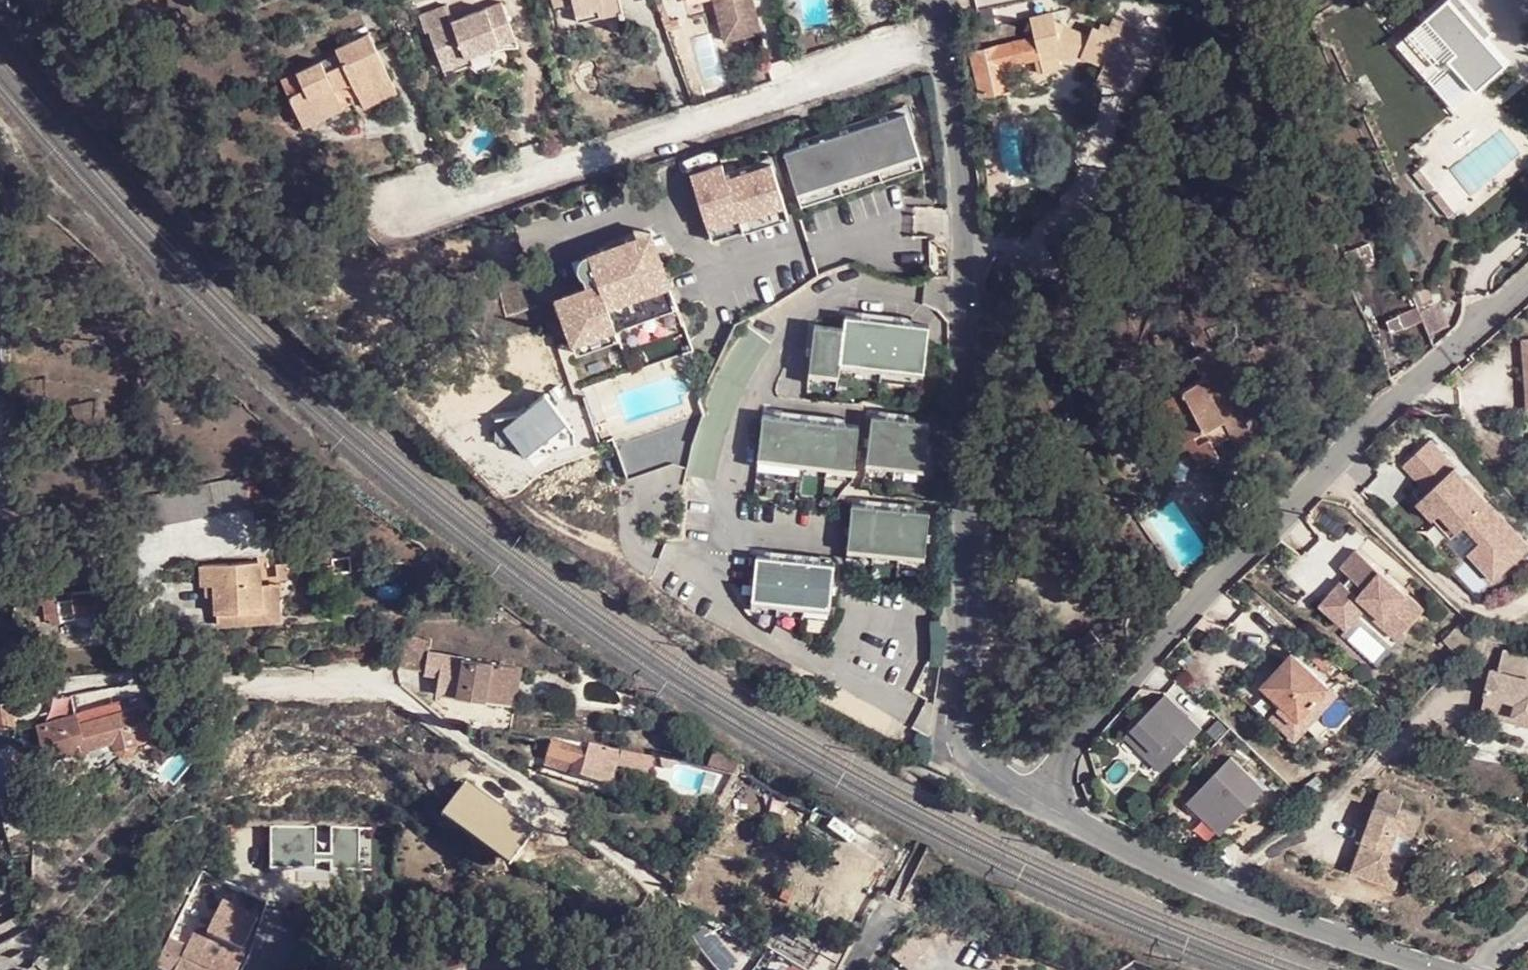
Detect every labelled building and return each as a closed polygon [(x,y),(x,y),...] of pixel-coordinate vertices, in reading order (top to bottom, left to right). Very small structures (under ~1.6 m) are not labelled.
[(552,6),(576,5),(579,14),(620,3),(619,0),(551,0),(552,6)] [(718,6),(734,2),(742,33),(763,28),(756,0),(717,0),(718,6)] [(1377,65),(1411,101),(1451,64),(1455,71),(1460,68),(1480,89),(1508,61),(1482,35),(1490,27),(1465,0),(1447,0),(1377,65)] [(463,20),(453,23),(451,19),(445,4),(417,15),(422,30),(426,29),(439,65),(513,39),(500,1),(461,15),(463,20)] [(734,2),(718,6),(726,37),(742,33),(734,2)] [(620,3),(579,14),(583,26),(624,16),(620,3)] [(1031,14),(1034,32),(1040,54),(1045,70),(1065,63),(1059,45),(1065,22),(1054,17),(1053,11),(1031,14)] [(461,15),(451,19),(453,23),(463,20),(461,15)] [(1092,30),(1065,22),(1059,45),(1060,47),(1090,49),(1092,30)] [(1117,29),(1093,24),(1092,30),(1090,49),(1089,54),(1124,62),(1127,39),(1116,36),(1117,29)] [(302,84),(287,91),(301,122),(341,103),(331,81),(347,73),(358,95),(362,103),(394,87),(366,27),(333,44),(335,47),(294,67),(302,84)] [(971,46),(981,89),(1010,82),(1004,61),(1040,54),(1034,32),(971,46)] [(294,67),(279,74),(287,91),(302,84),(294,67)] [(347,73),(331,81),(341,103),(358,95),(347,73)] [(781,144),(797,201),(920,167),(905,110),(781,144)] [(720,158),(686,168),(706,233),(785,210),(769,157),(724,170),(720,158)] [(1197,199),(1205,217),(1210,216),(1215,215),(1208,195),(1197,199)] [(1210,216),(1205,217),(1200,218),(1202,226),(1214,223),(1210,216)] [(1367,246),(1353,255),(1365,272),(1378,263),(1367,246)] [(646,262),(555,297),(561,317),(554,319),(562,342),(598,330),(599,332),(661,310),(646,262)] [(1436,284),(1405,296),(1411,308),(1413,314),(1444,302),(1436,284)] [(1381,319),(1395,314),(1389,294),(1374,299),(1381,319)] [(1417,324),(1413,314),(1411,308),(1395,314),(1401,330),(1417,324)] [(661,310),(599,332),(599,334),(602,343),(665,321),(661,310)] [(1387,335),(1401,330),(1395,314),(1381,319),(1387,335)] [(843,359),(927,369),(932,324),(849,315),(847,327),(818,324),(813,369),(842,372),(843,359)] [(598,330),(562,342),(563,347),(599,334),(599,332),(598,330)] [(843,359),(842,372),(926,382),(927,369),(843,359)] [(842,372),(813,369),(811,382),(840,385),(842,372)] [(1156,392),(1140,402),(1150,420),(1155,419),(1169,443),(1183,435),(1187,441),(1222,420),(1230,436),(1246,426),(1223,385),(1213,392),(1203,375),(1161,399),(1156,392)] [(858,465),(863,424),(767,414),(762,455),(858,465)] [(870,459),(928,465),(933,421),(876,414),(870,459)] [(136,438),(126,444),(133,456),(143,450),(136,438)] [(1524,547),(1424,440),(1403,461),(1428,488),(1413,503),(1429,520),(1432,517),(1450,535),(1460,525),(1476,542),(1464,553),(1489,579),(1524,547)] [(858,465),(762,455),(761,466),(857,478),(858,465)] [(928,465),(870,459),(869,472),(927,478),(928,465)] [(843,544),(922,553),(928,509),(849,499),(843,544)] [(1310,601),(1378,659),(1425,604),(1357,546),(1310,601)] [(838,562),(761,554),(756,597),(834,605),(838,562)] [(258,562),(201,566),(203,586),(213,585),(213,590),(260,589),(259,579),(258,562)] [(277,578),(259,579),(260,589),(261,609),(279,608),(277,578)] [(54,603),(42,604),(43,619),(51,619),(50,621),(76,620),(77,625),(110,624),(109,609),(124,608),(122,588),(70,592),(69,600),(55,600),(54,603)] [(260,589),(213,590),(214,613),(261,609),(260,589)] [(70,592),(14,595),(13,607),(42,604),(54,603),(55,600),(69,600),(70,592)] [(834,605),(756,597),(755,609),(833,617),(834,605)] [(426,672),(429,650),(403,646),(399,667),(426,672)] [(1499,647),(1493,669),(1527,680),(1527,657),(1499,647)] [(522,666),(429,650),(426,672),(425,673),(439,676),(437,693),(517,704),(522,666)] [(1296,650),(1268,678),(1271,687),(1279,691),(1274,696),(1300,723),(1334,688),(1296,650)] [(1493,669),(1487,667),(1480,689),(1512,698),(1507,711),(1527,719),(1527,680),(1493,669)] [(1198,733),(1162,698),(1122,740),(1159,775),(1198,733)] [(9,702),(0,704),(0,727),(14,724),(9,702)] [(77,722),(76,715),(37,725),(46,759),(75,752),(77,755),(86,753),(87,746),(86,741),(111,735),(114,746),(124,752),(132,751),(135,741),(132,731),(147,727),(141,706),(106,715),(77,722)] [(102,708),(76,715),(77,722),(106,715),(102,708)] [(572,766),(569,776),(608,788),(619,751),(588,745),(586,752),(551,743),(546,759),(572,766)] [(703,768),(728,779),(736,761),(711,750),(703,768)] [(655,758),(633,754),(631,770),(652,774),(655,758)] [(1225,759),(1182,804),(1217,837),(1259,791),(1225,759)] [(1383,787),(1356,866),(1395,880),(1407,850),(1395,846),(1399,831),(1415,836),(1421,813),(1401,806),(1405,795),(1383,787)] [(0,797),(0,811),(5,809),(5,806),(21,803),(17,792),(0,797)] [(896,838),(854,815),(841,839),(850,844),(875,859),(883,863),(896,838)] [(258,922),(215,903),(197,931),(211,939),(245,952),(258,922)] [(180,957),(181,959),(198,967),(205,969),(240,969),(247,953),(245,952),(211,939),(206,949),(190,942),(180,957)] [(921,951),(905,940),(894,958),(910,968),(921,951)] [(181,959),(176,969),(196,969),(198,967),(181,959)]
